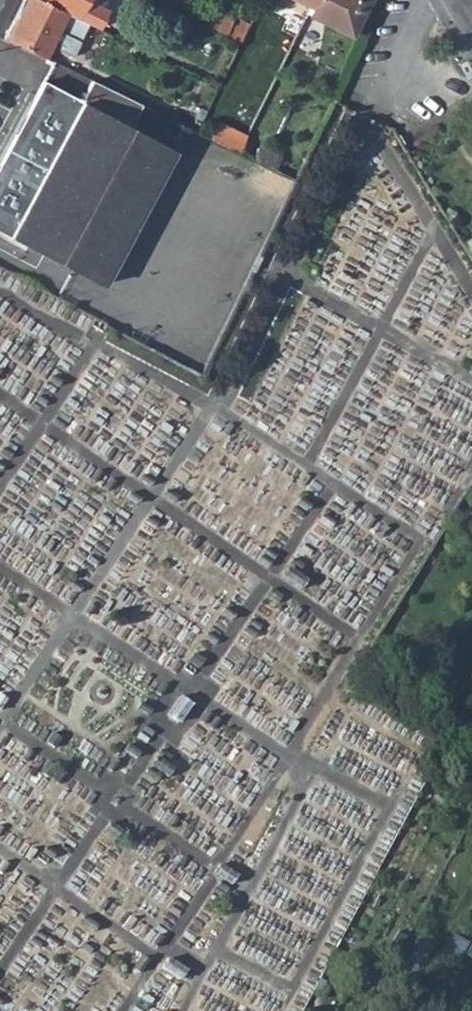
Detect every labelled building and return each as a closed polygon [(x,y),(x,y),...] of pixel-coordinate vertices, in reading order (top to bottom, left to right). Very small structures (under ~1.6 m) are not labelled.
[(54,31),(78,43),(86,25),(36,0),(25,0),(5,40),(41,58),(49,42),(54,31)] [(86,25),(95,29),(104,12),(82,2),(83,0),(36,0),(86,25)] [(297,0),(270,0),(304,17),(306,13),(310,6),(297,0)] [(310,6),(306,13),(349,35),(366,0),(312,0),(310,6)] [(210,31),(239,45),(248,27),(235,20),(232,27),(216,19),(210,31)] [(71,58),(78,43),(54,31),(49,42),(58,47),(56,51),(71,58)] [(460,64),(468,79),(471,77),(471,67),(468,60),(460,64)] [(47,85),(0,179),(0,236),(109,290),(179,151),(160,141),(170,121),(89,82),(80,100),(47,85)] [(245,138),(215,123),(207,139),(237,154),(245,138)] [(279,161),(257,150),(251,161),(274,172),(279,161)]
